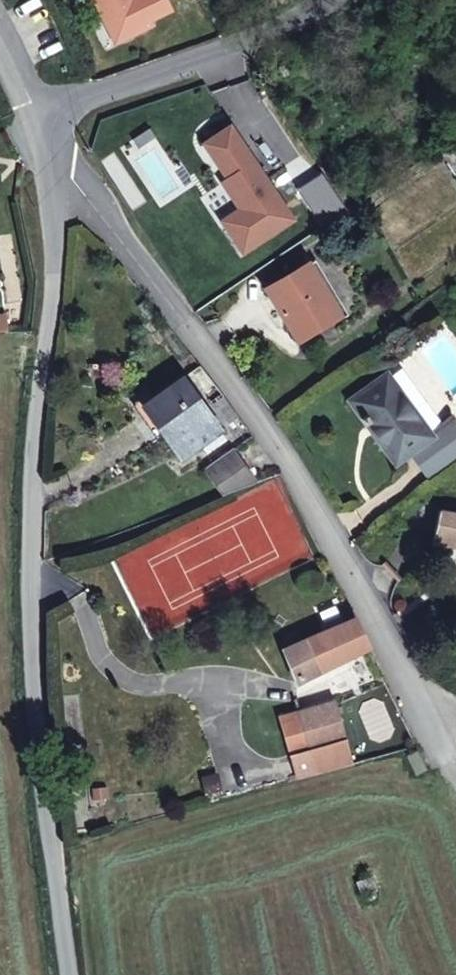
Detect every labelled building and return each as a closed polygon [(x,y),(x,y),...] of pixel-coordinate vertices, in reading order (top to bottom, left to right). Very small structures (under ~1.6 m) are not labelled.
[(455,173),(455,138),(440,148),(455,173)] [(267,288),(298,340),(339,316),(320,285),(328,280),(316,259),(267,288)] [(9,332),(8,317),(0,317),(0,332),(9,332)] [(189,374),(227,426),(238,417),(200,366),(189,374)] [(430,435),(387,375),(351,401),(396,462),(432,437),(430,435)] [(144,407),(182,459),(202,444),(221,431),(183,378),(144,407)] [(430,435),(432,437),(454,469),(455,467),(455,416),(430,435)] [(202,444),(208,454),(227,440),(221,431),(202,444)] [(205,471),(222,496),(258,482),(235,450),(205,471)] [(441,511),(435,544),(455,548),(455,514),(441,511)] [(317,613),(325,632),(355,619),(345,600),(317,613)] [(283,650),(297,684),(369,648),(355,619),(325,632),(283,650)] [(354,765),(347,739),(336,702),(297,712),(281,717),(298,780),(354,765)] [(406,757),(416,774),(426,770),(418,751),(406,757)] [(200,777),(205,796),(222,791),(218,773),(200,777)]
